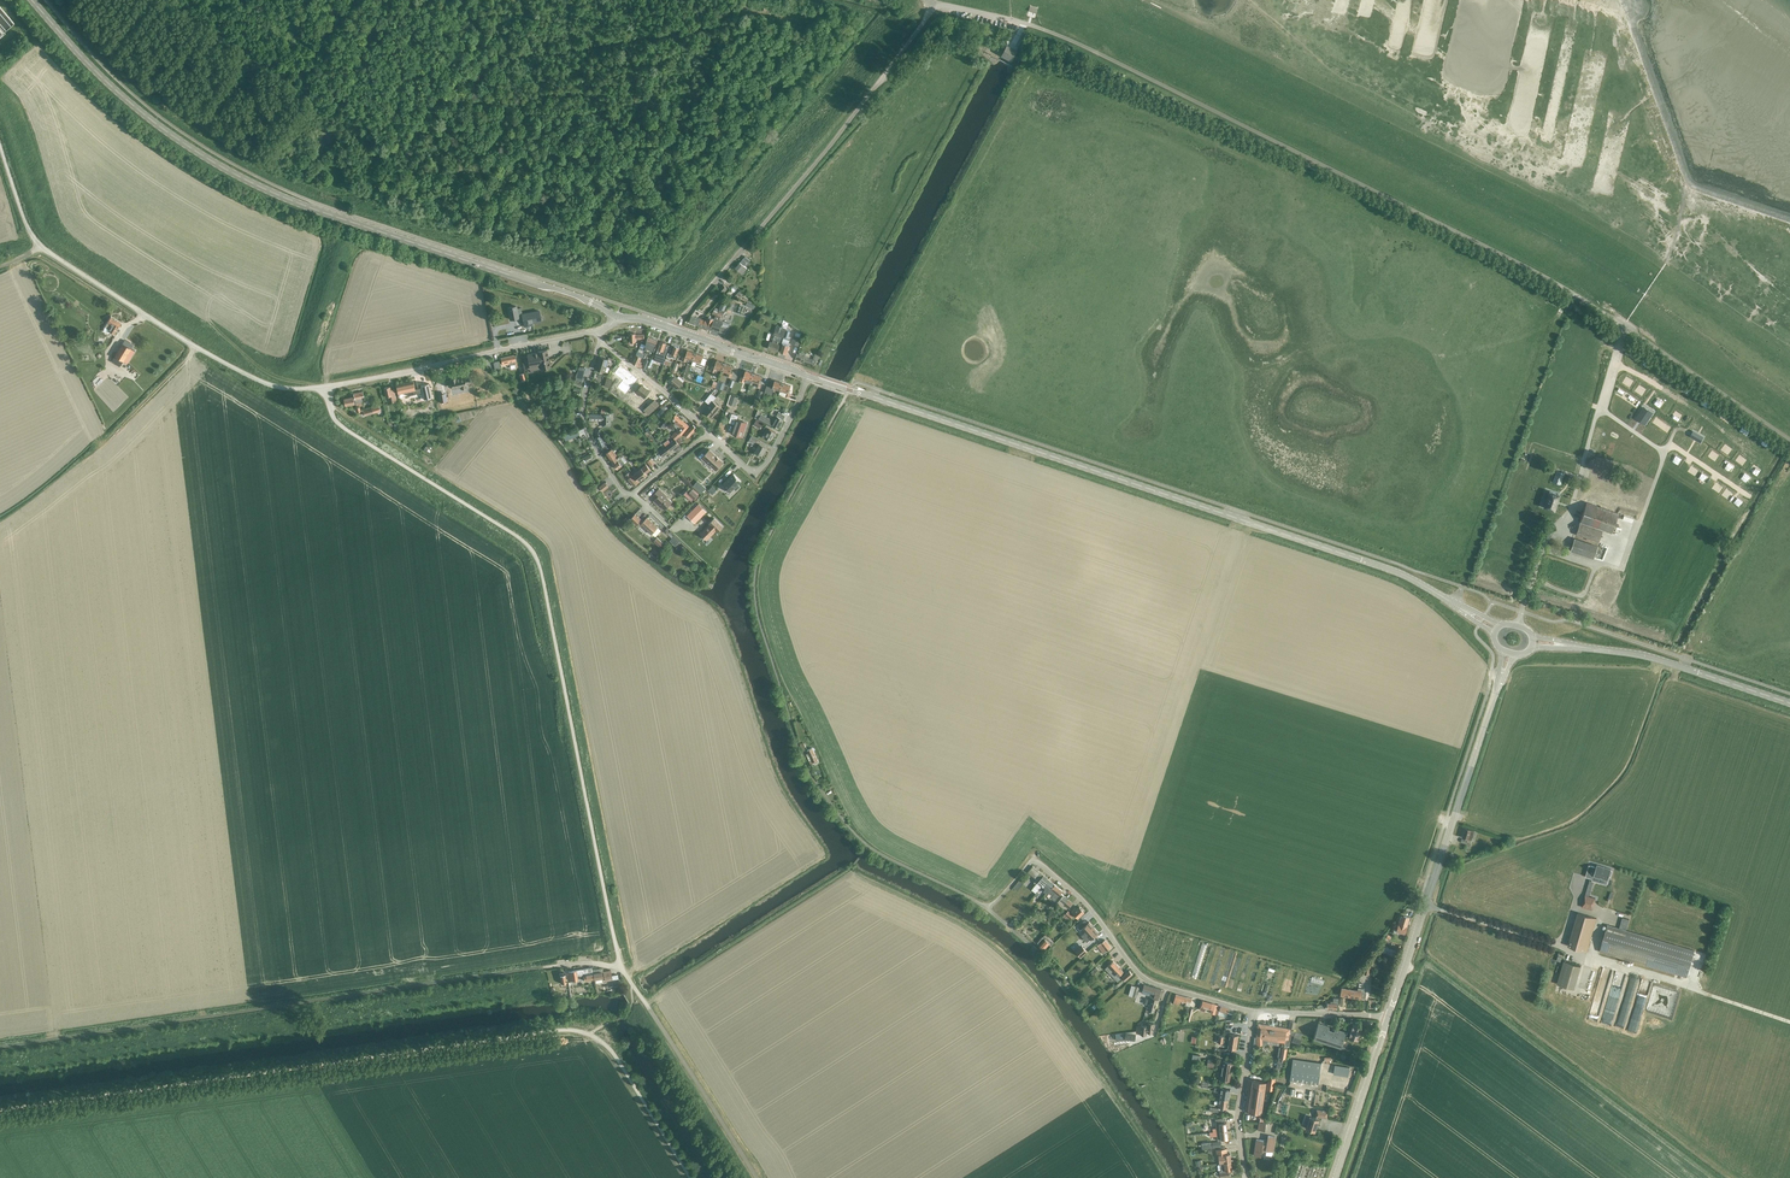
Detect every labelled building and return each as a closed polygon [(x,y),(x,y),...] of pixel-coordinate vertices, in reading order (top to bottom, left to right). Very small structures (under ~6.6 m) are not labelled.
[(1030,5),(1028,11),(1036,13),(1038,7),(1030,5)] [(14,23),(0,7),(0,36),(14,23)] [(1012,59),(1017,51),(1007,45),(1002,54),(1012,59)] [(743,259),(735,268),(739,272),(739,271),(742,274),(747,268),(744,266),(746,262),(748,263),(750,261),(745,257),(743,259)] [(728,289),(723,285),(719,289),(724,293),(728,289)] [(541,321),(539,311),(522,314),(521,308),(517,309),(516,306),(508,308),(510,319),(518,318),(518,317),(522,316),(524,324),(526,324),(527,326),(533,325),(532,323),(541,321)] [(710,329),(710,330),(719,332),(725,334),(726,329),(728,330),(730,324),(723,321),(719,320),(720,316),(723,317),(725,311),(724,311),(723,310),(719,309),(717,315),(715,315),(714,319),(710,329)] [(698,325),(701,319),(691,316),(689,323),(698,325)] [(121,323),(111,317),(105,327),(103,331),(111,334),(111,333),(114,334),(116,331),(121,323)] [(705,320),(701,319),(698,325),(710,329),(714,319),(709,317),(708,318),(707,317),(706,318),(705,320)] [(774,337),(773,339),(772,343),(770,342),(768,348),(778,351),(781,341),(782,337),(784,338),(786,329),(776,325),(773,336),(774,337)] [(784,337),(780,352),(786,354),(789,345),(788,345),(790,340),(790,341),(791,338),(788,337),(790,332),(791,329),(787,328),(784,337)] [(644,342),(644,335),(635,334),(630,334),(631,342),(636,342),(635,339),(641,339),(641,342),(644,342)] [(798,346),(801,338),(794,335),(791,343),(798,346)] [(647,341),(646,348),(654,351),(658,340),(648,337),(647,341)] [(115,356),(112,361),(120,366),(121,365),(123,361),(127,364),(134,351),(130,349),(133,345),(125,340),(123,343),(115,356)] [(666,343),(661,341),(656,355),(665,358),(670,345),(666,344),(666,343)] [(668,353),(667,356),(670,357),(672,358),(672,357),(676,359),(677,356),(680,348),(671,345),(668,353)] [(534,353),(527,355),(529,367),(540,365),(541,369),(550,367),(547,350),(537,351),(538,353),(536,353),(534,353)] [(693,360),(696,353),(688,350),(685,357),(683,357),(681,361),(685,362),(687,358),(693,360)] [(643,356),(644,354),(638,351),(632,363),(641,368),(642,365),(641,365),(642,363),(640,362),(642,357),(640,357),(641,355),(643,356)] [(817,362),(819,357),(820,354),(817,353),(815,360),(804,357),(806,353),(798,351),(796,358),(803,361),(803,362),(815,366),(816,362),(817,362)] [(693,360),(691,365),(703,369),(707,359),(703,358),(704,356),(696,353),(693,360)] [(515,355),(508,356),(510,363),(509,364),(510,368),(511,370),(515,368),(518,367),(517,365),(515,355)] [(510,363),(508,356),(501,358),(502,365),(509,364),(510,363)] [(600,357),(596,369),(605,372),(605,371),(608,372),(610,368),(607,367),(609,360),(600,357)] [(722,371),(725,363),(716,361),(714,368),(712,367),(711,371),(714,372),(716,368),(722,371)] [(676,362),(672,373),(676,374),(679,365),(680,366),(681,364),(676,362)] [(725,363),(722,371),(729,373),(727,377),(731,378),(732,374),(730,373),(733,366),(725,363)] [(751,381),(754,373),(746,371),(743,378),(741,377),(740,381),(744,382),(745,378),(751,381)] [(762,376),(754,373),(751,381),(758,383),(756,387),(760,388),(761,384),(759,383),(762,376)] [(577,374),(575,380),(582,382),(584,375),(577,374)] [(683,382),(675,376),(669,382),(677,389),(683,382)] [(470,382),(469,377),(464,379),(464,377),(456,378),(456,377),(450,378),(450,380),(445,381),(446,387),(451,386),(452,389),(458,388),(458,387),(460,386),(461,389),(466,388),(465,383),(470,382)] [(413,381),(396,385),(398,393),(407,391),(408,396),(416,394),(416,393),(422,392),(423,399),(432,398),(429,384),(420,385),(421,388),(415,390),(413,381)] [(718,381),(716,389),(718,389),(718,388),(723,390),(725,383),(720,381),(720,382),(718,381)] [(780,391),(783,383),(775,381),(773,387),(767,386),(765,392),(772,395),(774,388),(780,391)] [(783,383),(780,391),(787,393),(785,397),(789,398),(791,394),(789,393),(791,386),(783,383)] [(391,403),(396,402),(394,389),(390,390),(390,387),(384,388),(386,397),(389,396),(391,403)] [(657,409),(659,406),(663,402),(653,391),(649,396),(651,398),(649,401),(654,406),(657,409)] [(353,394),(356,406),(356,407),(363,405),(362,398),(364,398),(363,392),(353,394)] [(639,413),(648,395),(642,392),(636,404),(635,404),(632,409),(634,410),(639,413)] [(446,397),(445,393),(438,394),(440,403),(448,401),(448,396),(446,397)] [(710,404),(709,406),(704,411),(712,418),(720,407),(713,401),(716,398),(711,394),(706,401),(710,404)] [(728,404),(734,406),(735,406),(738,397),(731,395),(728,404)] [(345,406),(354,404),(353,397),(343,399),(345,406)] [(356,408),(351,410),(352,411),(353,412),(356,411),(357,413),(361,412),(361,415),(364,414),(364,416),(373,413),(380,411),(378,406),(372,408),(363,411),(363,410),(360,411),(359,407),(356,408)] [(661,416),(668,409),(665,406),(658,413),(661,416)] [(548,407),(545,416),(551,418),(554,409),(548,407)] [(610,426),(610,415),(606,415),(606,413),(606,408),(602,407),(601,412),(601,415),(590,415),(590,421),(604,421),(604,426),(610,426)] [(1644,408),(1637,418),(1645,423),(1651,413),(1644,408)] [(783,420),(785,416),(779,412),(777,416),(775,415),(772,420),(757,412),(755,418),(772,427),(773,425),(778,428),(780,425),(781,426),(784,420),(783,420)] [(742,437),(747,423),(737,420),(738,416),(732,414),(729,423),(735,424),(732,433),(742,437)] [(676,440),(681,435),(682,435),(689,426),(676,415),(672,420),(676,422),(675,424),(674,425),(675,426),(678,429),(679,430),(677,433),(676,432),(672,436),(676,440)] [(754,425),(760,429),(763,423),(757,420),(754,425)] [(688,438),(697,428),(694,425),(685,434),(688,438)] [(774,437),(776,433),(769,429),(769,430),(767,429),(765,433),(764,433),(762,437),(770,441),(773,437),(774,437)] [(577,431),(564,436),(566,441),(579,435),(577,431)] [(1695,433),(1692,437),(1700,442),(1703,437),(1695,433)] [(603,435),(598,437),(596,438),(601,448),(602,447),(603,449),(604,449),(605,451),(608,450),(611,448),(613,447),(610,443),(609,444),(604,434),(603,435)] [(750,438),(748,441),(755,445),(754,446),(757,448),(755,452),(762,455),(767,448),(756,442),(750,438)] [(676,440),(671,444),(666,447),(660,452),(663,457),(679,444),(676,440)] [(679,445),(674,449),(678,453),(682,449),(679,445)] [(611,448),(608,450),(609,451),(606,453),(610,460),(615,457),(617,455),(611,448)] [(709,450),(701,459),(708,466),(709,465),(715,470),(723,463),(719,460),(720,459),(716,456),(709,450)] [(583,460),(580,462),(583,468),(586,466),(584,463),(593,459),(591,455),(585,458),(585,459),(583,460)] [(615,457),(610,460),(614,465),(617,469),(625,464),(620,457),(617,459),(615,457)] [(646,474),(650,470),(646,465),(634,475),(639,482),(647,475),(646,474)] [(1557,471),(1553,482),(1560,484),(1564,473),(1557,471)] [(633,474),(631,472),(630,473),(630,472),(626,475),(629,479),(628,479),(634,486),(638,483),(632,475),(633,474)] [(734,474),(722,485),(730,492),(734,488),(736,490),(740,486),(738,484),(741,481),(734,474)] [(605,483),(599,487),(603,491),(608,487),(605,483)] [(664,510),(672,502),(666,497),(667,496),(659,489),(653,495),(657,498),(654,501),(658,505),(658,504),(664,510)] [(694,499),(698,495),(692,489),(690,492),(688,490),(684,494),(691,501),(694,499)] [(1549,492),(1544,508),(1554,511),(1559,495),(1549,492)] [(1587,502),(1580,522),(1603,530),(1612,533),(1619,513),(1587,502)] [(699,503),(687,515),(695,523),(707,511),(699,503)] [(647,517),(643,522),(641,519),(635,514),(630,519),(636,524),(639,527),(641,525),(651,534),(652,533),(655,537),(661,531),(657,528),(658,527),(647,517)] [(710,524),(701,534),(707,540),(716,530),(718,531),(723,527),(714,518),(709,523),(710,524)] [(1599,542),(1603,530),(1580,522),(1576,534),(1599,542)] [(674,536),(669,541),(675,546),(679,541),(674,536)] [(660,547),(663,544),(657,538),(654,541),(660,547)] [(1594,558),(1598,546),(1575,538),(1571,550),(1594,558)] [(813,763),(818,760),(812,748),(808,750),(809,753),(806,754),(811,765),(814,764),(813,763)] [(1471,840),(1474,831),(1465,828),(1462,837),(1471,840)] [(1589,865),(1586,877),(1593,879),(1594,876),(1608,880),(1609,876),(1611,876),(1612,871),(1611,871),(1611,869),(1597,865),(1596,867),(1589,865)] [(1048,880),(1049,879),(1033,866),(1028,872),(1036,879),(1034,882),(1036,884),(1032,889),(1036,893),(1038,890),(1040,887),(1042,885),(1044,883),(1045,884),(1048,881),(1048,880)] [(1017,890),(1025,881),(1021,878),(1013,887),(1015,889),(1017,890)] [(1049,880),(1049,879),(1048,880),(1048,881),(1045,884),(1044,883),(1042,885),(1040,887),(1041,888),(1047,893),(1048,892),(1055,884),(1049,880)] [(1062,891),(1055,884),(1048,892),(1052,895),(1050,897),(1054,901),(1062,891)] [(1062,907),(1064,904),(1068,899),(1064,895),(1057,903),(1062,907)] [(1585,895),(1582,907),(1592,910),(1596,898),(1589,896),(1585,895)] [(1068,899),(1064,904),(1069,908),(1073,903),(1068,899)] [(1078,918),(1084,912),(1084,911),(1082,909),(1079,907),(1076,910),(1075,908),(1072,912),(1078,918)] [(1070,919),(1073,915),(1068,911),(1064,916),(1068,920),(1069,918),(1070,919)] [(1578,913),(1568,946),(1587,951),(1597,918),(1578,913)] [(1398,924),(1396,931),(1405,934),(1407,927),(1406,927),(1410,917),(1404,915),(1403,917),(1401,916),(1398,924)] [(1099,933),(1089,922),(1083,927),(1081,923),(1078,926),(1081,929),(1085,933),(1082,936),(1087,942),(1090,939),(1090,940),(1099,933)] [(1607,925),(1600,951),(1687,977),(1694,949),(1607,925)] [(1039,946),(1043,950),(1048,944),(1050,946),(1054,942),(1045,934),(1043,937),(1043,936),(1037,943),(1040,945),(1039,946)] [(1103,953),(1111,948),(1105,940),(1100,943),(1100,942),(1096,944),(1103,953)] [(1088,951),(1081,944),(1074,950),(1081,957),(1088,951)] [(1118,976),(1123,972),(1116,964),(1113,961),(1105,969),(1117,981),(1120,978),(1118,976)] [(1564,961),(1557,985),(1574,990),(1581,966),(1564,961)] [(1369,974),(1371,965),(1364,964),(1363,973),(1369,974)] [(594,979),(593,973),(592,968),(576,970),(568,971),(570,981),(575,980),(575,977),(583,975),(584,981),(594,979)] [(594,979),(602,978),(601,972),(603,972),(603,971),(603,968),(600,968),(593,970),(593,973),(594,979)] [(603,971),(603,972),(605,981),(612,980),(611,975),(610,970),(603,971)] [(1125,980),(1132,974),(1129,970),(1125,974),(1122,977),(1125,980)] [(1155,994),(1154,997),(1158,999),(1161,990),(1144,985),(1142,993),(1149,995),(1150,992),(1155,994)] [(1365,999),(1366,992),(1363,992),(1364,989),(1358,988),(1358,991),(1350,990),(1351,990),(1346,989),(1342,988),(1341,995),(1349,997),(1349,996),(1365,999)] [(1191,1002),(1192,998),(1176,994),(1174,1002),(1179,1003),(1179,1000),(1186,1002),(1186,1000),(1191,1002)] [(1150,997),(1147,1008),(1146,1010),(1154,1012),(1157,999),(1150,997)] [(1327,1003),(1327,1008),(1337,1009),(1337,1004),(1339,1004),(1339,998),(1334,998),(1333,1001),(1331,1001),(1330,1003),(1327,1003)] [(1209,1008),(1210,1003),(1203,1000),(1200,1010),(1205,1011),(1206,1008),(1209,1008)] [(1193,1001),(1191,1007),(1187,1020),(1190,1021),(1193,1007),(1194,1007),(1195,1004),(1196,1001),(1193,1001)] [(1227,1013),(1229,1008),(1218,1004),(1218,1005),(1210,1003),(1209,1008),(1212,1009),(1211,1013),(1215,1014),(1218,1014),(1220,1011),(1227,1013)] [(1141,1025),(1140,1034),(1146,1035),(1147,1032),(1153,1033),(1154,1023),(1148,1023),(1148,1026),(1141,1025)] [(1342,1045),(1346,1032),(1335,1028),(1334,1031),(1329,1030),(1330,1027),(1318,1023),(1313,1038),(1341,1047),(1342,1045)] [(1273,1026),(1258,1024),(1256,1035),(1256,1038),(1257,1045),(1262,1045),(1266,1045),(1267,1040),(1284,1043),(1284,1048),(1282,1048),(1280,1058),(1285,1059),(1286,1056),(1287,1047),(1289,1047),(1291,1040),(1293,1040),(1296,1031),(1290,1029),(1287,1028),(1273,1026)] [(1358,1040),(1362,1028),(1353,1025),(1349,1037),(1358,1040)] [(1224,1037),(1224,1040),(1228,1041),(1237,1042),(1238,1035),(1229,1034),(1229,1037),(1224,1037)] [(1293,1040),(1292,1042),(1299,1044),(1301,1038),(1294,1036),(1293,1040)] [(1224,1040),(1223,1044),(1228,1044),(1227,1048),(1236,1049),(1237,1042),(1228,1041),(1224,1040)] [(1214,1067),(1215,1061),(1208,1059),(1207,1066),(1214,1067)] [(1318,1085),(1321,1063),(1293,1059),(1290,1080),(1318,1085)] [(1233,1068),(1234,1062),(1223,1061),(1220,1080),(1229,1081),(1231,1068),(1233,1068)] [(1348,1076),(1350,1068),(1335,1065),(1333,1074),(1348,1076)] [(1261,1114),(1266,1082),(1248,1079),(1247,1090),(1248,1090),(1245,1111),(1261,1114)] [(1220,1098),(1228,1099),(1230,1090),(1214,1087),(1214,1091),(1221,1092),(1220,1098)] [(1228,1099),(1220,1098),(1218,1107),(1227,1108),(1228,1099)] [(1327,1118),(1327,1111),(1317,1110),(1316,1118),(1310,1116),(1306,1128),(1315,1131),(1319,1117),(1327,1118)] [(1223,1118),(1217,1119),(1217,1123),(1216,1124),(1217,1132),(1227,1130),(1226,1122),(1224,1123),(1223,1118)] [(1258,1130),(1265,1131),(1266,1123),(1259,1122),(1258,1130)] [(1217,1132),(1217,1134),(1218,1141),(1222,1140),(1222,1139),(1228,1139),(1227,1130),(1217,1132)] [(1275,1137),(1268,1136),(1267,1142),(1263,1142),(1263,1140),(1256,1139),(1254,1155),(1261,1156),(1262,1151),(1266,1152),(1266,1151),(1273,1152),(1275,1137)] [(1227,1148),(1216,1149),(1217,1155),(1218,1155),(1219,1163),(1220,1163),(1231,1161),(1230,1153),(1227,1154),(1227,1148)] [(1219,1171),(1220,1177),(1230,1176),(1229,1170),(1232,1170),(1231,1161),(1220,1163),(1221,1165),(1221,1167),(1221,1171),(1219,1171)]
